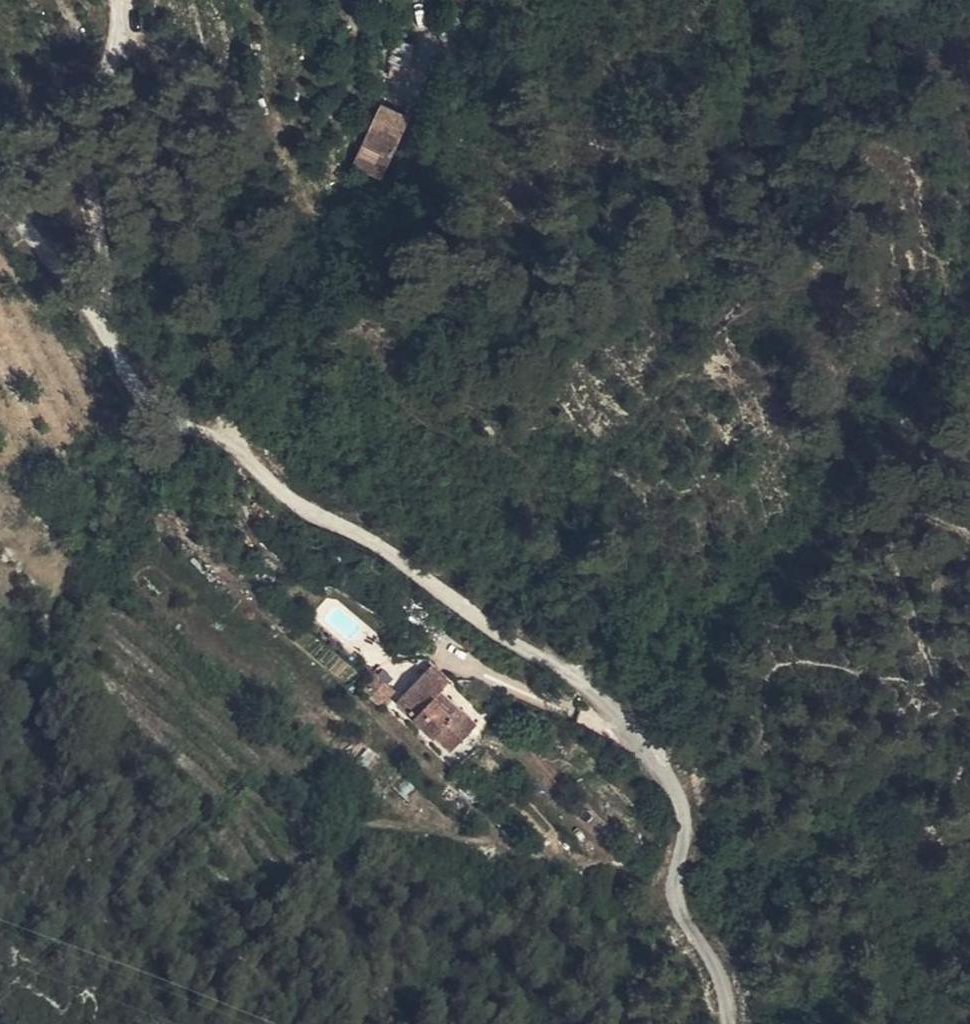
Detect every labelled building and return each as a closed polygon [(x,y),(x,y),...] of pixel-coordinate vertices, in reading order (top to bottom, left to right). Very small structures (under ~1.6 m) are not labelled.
[(412,49),(395,47),(391,79),(405,82),(408,78),(412,49)] [(380,106),(354,165),(382,179),(410,120),(380,106)] [(433,671),(427,678),(446,696),(453,688),(433,671)] [(396,709),(442,751),(467,724),(441,701),(446,696),(427,678),(396,709)] [(362,695),(379,710),(392,698),(375,681),(362,695)] [(467,724),(442,751),(452,761),(478,734),(467,724)]
